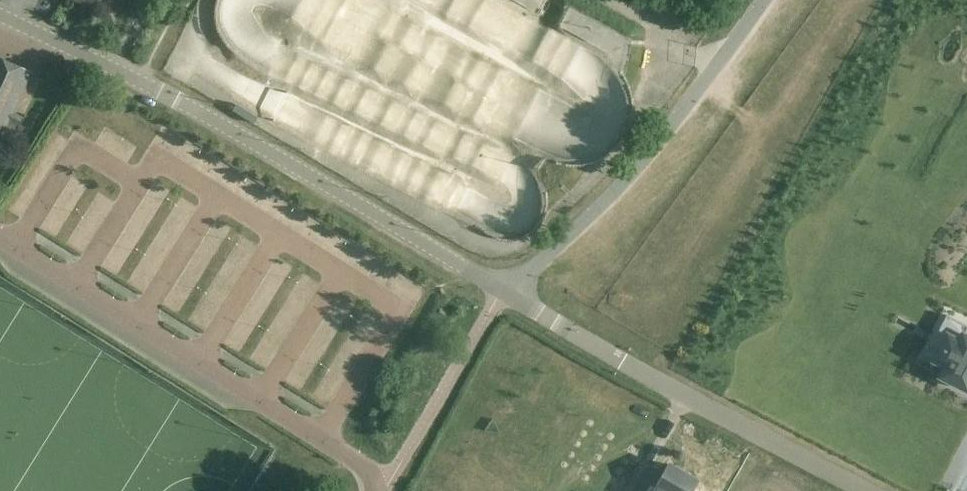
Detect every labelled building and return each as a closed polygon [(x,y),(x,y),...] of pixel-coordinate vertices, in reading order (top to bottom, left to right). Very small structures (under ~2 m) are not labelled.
[(8,145),(18,124),(7,119),(29,72),(0,58),(0,141),(8,145)] [(937,361),(938,362),(948,367),(944,377),(949,380),(948,380),(949,381),(950,380),(964,387),(963,388),(964,389),(965,388),(966,389),(966,331),(966,332),(962,341),(950,335),(950,336),(942,352),(938,359),(937,361)] [(668,463),(654,488),(648,485),(645,490),(689,490),(695,479),(668,463)]
